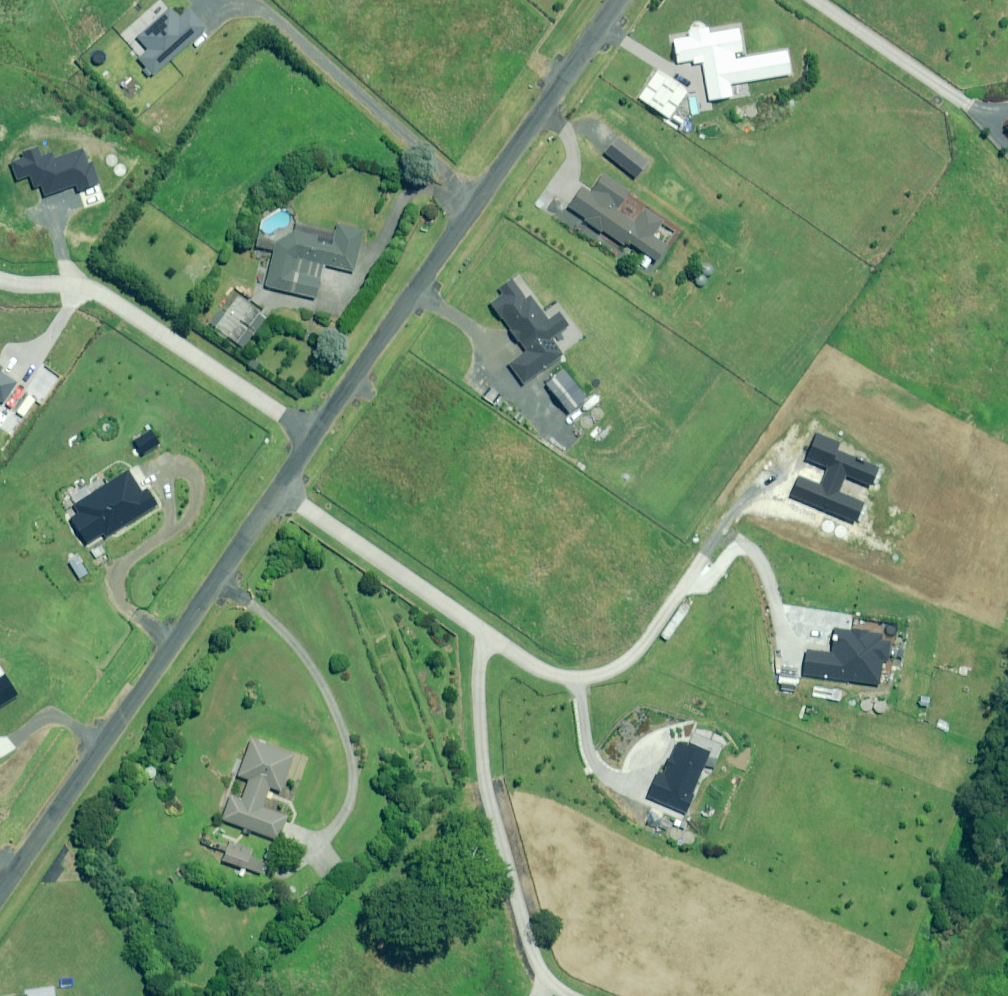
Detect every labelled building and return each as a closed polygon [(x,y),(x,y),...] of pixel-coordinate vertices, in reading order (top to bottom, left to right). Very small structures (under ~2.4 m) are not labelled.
[(179,20),(169,9),(137,37),(148,50),(139,58),(152,74),(205,28),(190,10),(179,20)] [(673,40),(677,63),(693,60),(694,64),(702,62),(709,101),(737,96),(735,84),(791,74),(787,50),(734,59),(733,53),(743,51),(739,26),(721,29),(722,32),(709,34),(708,28),(688,31),(689,37),(673,40)] [(628,192),(603,174),(590,193),(582,187),(567,207),(600,232),(602,230),(622,245),(625,240),(654,261),(666,245),(652,235),(661,222),(643,209),(633,223),(615,210),(628,192)] [(363,229),(337,223),(335,233),(295,223),(294,231),(276,242),(258,237),(255,247),(273,251),(265,286),(315,298),(323,265),(353,272),(363,229)] [(525,299),(511,280),(498,289),(502,294),(490,303),(525,352),(508,364),(522,383),(562,355),(550,338),(568,325),(558,312),(547,320),(529,296),(525,299)] [(209,324),(242,348),(266,318),(235,292),(209,324)] [(585,398),(563,371),(546,385),(568,412),(585,398)] [(142,492),(129,472),(74,506),(79,513),(70,519),(85,543),(103,533),(105,536),(157,504),(147,489),(142,492)] [(881,633),(832,629),(830,653),(804,651),(803,675),(842,678),(842,681),(879,684),(881,660),(888,660),(889,643),(880,642),(881,633)] [(292,755),(251,740),(238,776),(249,780),(242,800),(231,796),(222,820),(278,840),(286,817),(261,808),(269,787),(279,791),(292,755)] [(253,850),(230,842),(223,861),(260,874),(265,862),(250,857),(253,850)]
